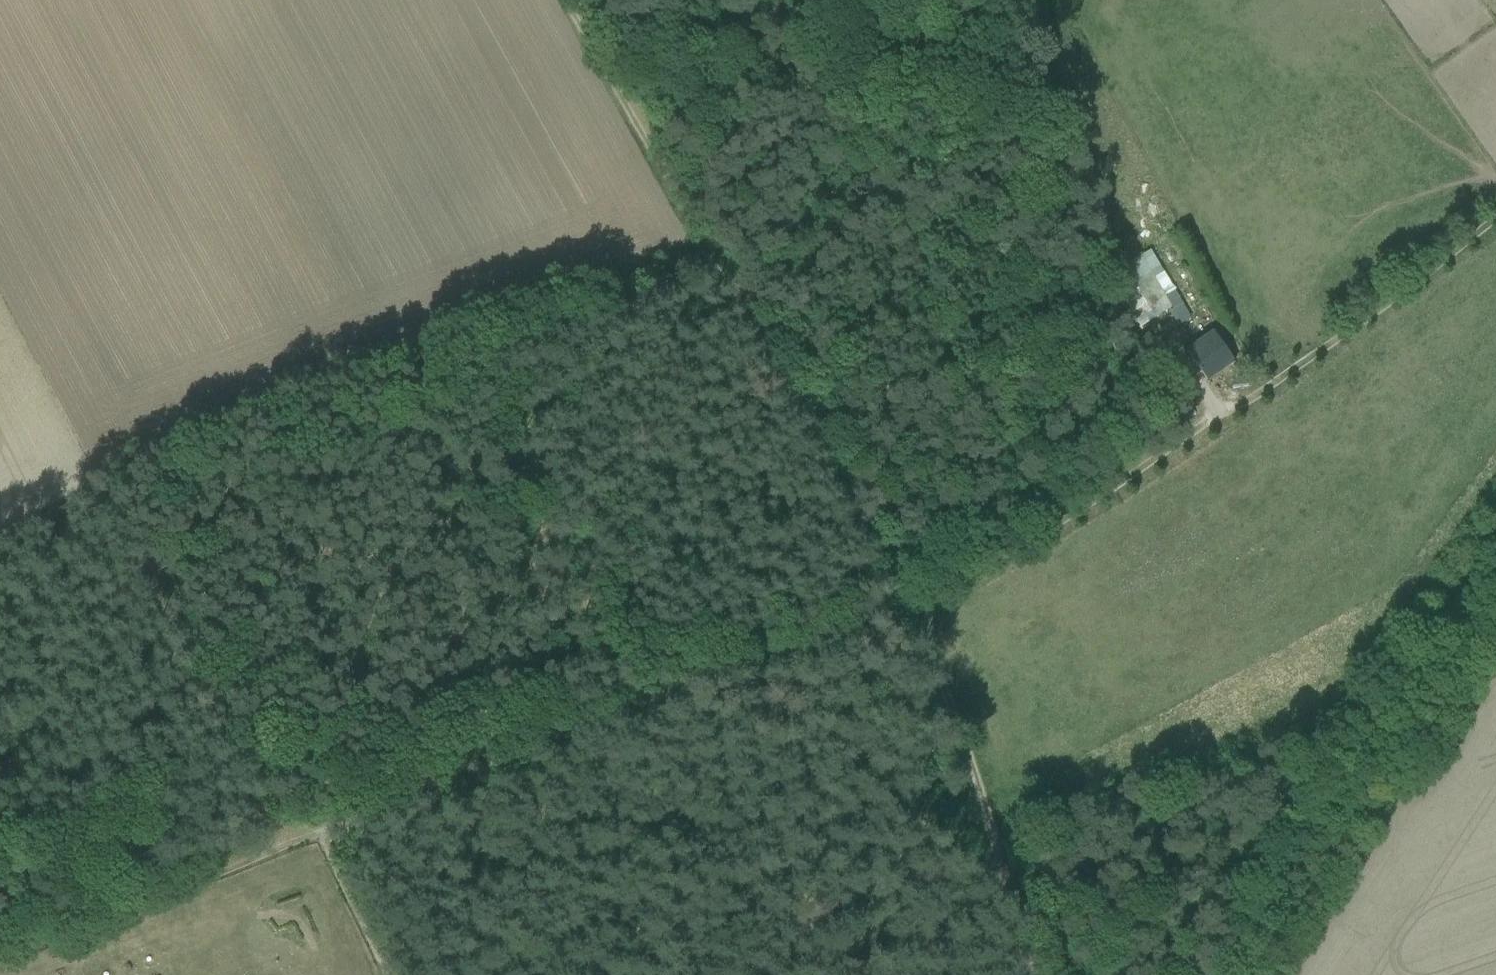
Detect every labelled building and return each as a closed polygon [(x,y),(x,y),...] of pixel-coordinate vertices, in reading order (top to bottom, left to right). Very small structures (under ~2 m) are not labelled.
[(1118,292),(1138,325),(1180,300),(1150,250),(1114,271),(1124,289),(1118,292)] [(1212,330),(1185,348),(1206,378),(1232,360),(1215,335),(1212,330)]
